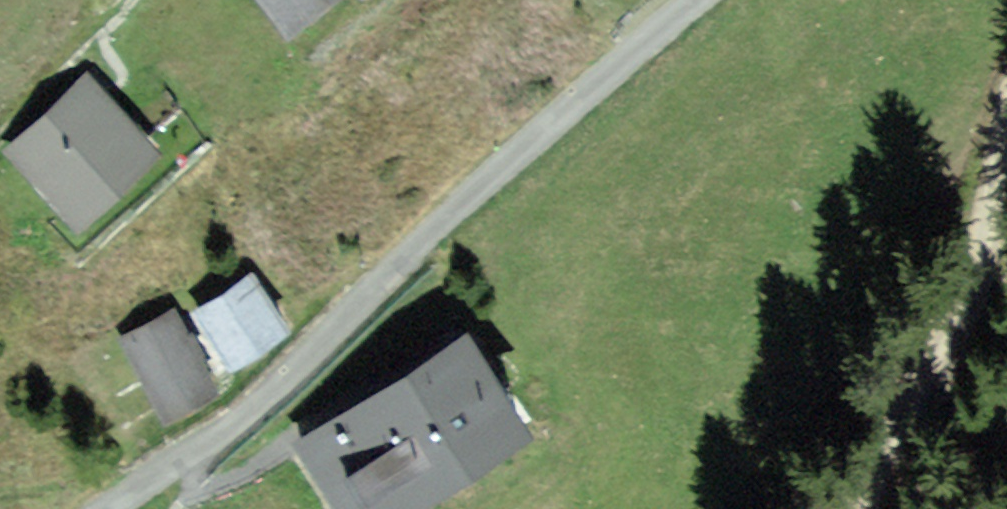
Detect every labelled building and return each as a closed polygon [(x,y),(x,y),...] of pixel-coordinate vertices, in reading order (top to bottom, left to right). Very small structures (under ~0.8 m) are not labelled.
[(288,36),(334,0),(259,0),(288,36)] [(89,72),(6,150),(81,229),(164,151),(89,72)] [(253,273),(192,312),(230,371),(291,332),(253,273)] [(174,310),(122,337),(167,420),(219,393),(174,310)] [(469,337),(296,445),(336,508),(408,508),(529,433),(469,337)]
